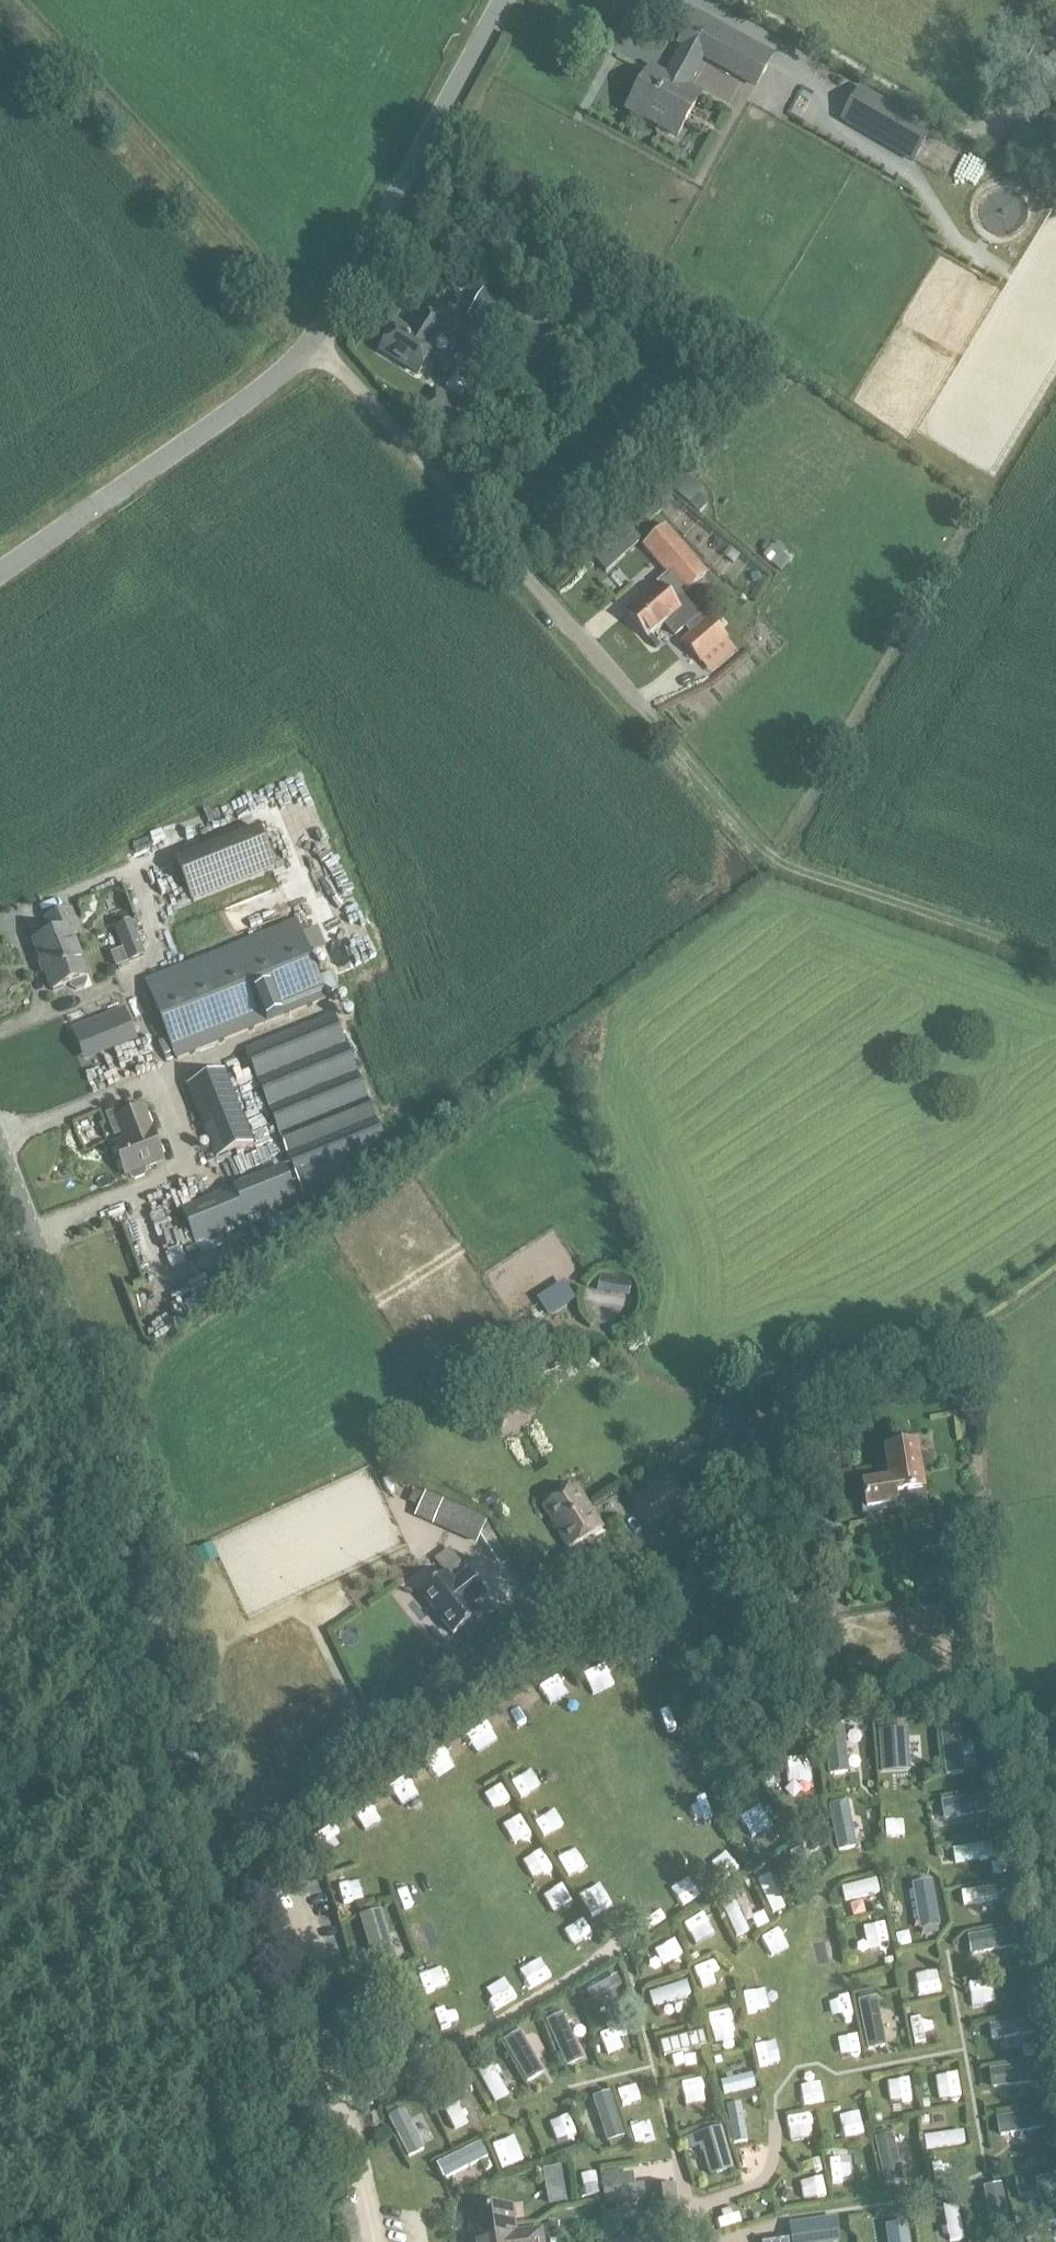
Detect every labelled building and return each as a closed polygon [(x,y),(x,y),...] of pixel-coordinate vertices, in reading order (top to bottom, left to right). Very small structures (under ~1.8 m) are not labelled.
[(664,83),(647,74),(643,81),(634,97),(628,110),(625,114),(674,141),(677,137),(697,100),(682,92),(685,87),(700,61),(702,57),(743,79),(755,86),(765,67),(772,54),(694,12),(675,46),(682,50),(667,77),(664,83)] [(932,130),(861,88),(842,121),(913,162),(932,130)] [(484,288),(465,318),(476,325),(536,363),(557,329),(486,285),(484,288)] [(398,324),(381,351),(385,354),(418,374),(435,347),(432,346),(445,326),(421,311),(409,331),(398,324)] [(585,316),(579,329),(596,337),(602,324),(585,316)] [(464,412),(437,395),(434,393),(422,412),(451,432),(464,412)] [(472,428),(466,434),(470,439),(477,433),(472,428)] [(680,471),(667,484),(689,503),(698,493),(701,489),(680,471)] [(658,492),(652,498),(661,507),(668,501),(658,492)] [(698,493),(689,503),(700,512),(708,502),(701,497),(698,493)] [(652,536),(642,545),(651,556),(669,575),(665,578),(681,596),(707,573),(693,557),(674,536),(664,525),(652,536)] [(626,531),(614,541),(626,554),(637,544),(626,531)] [(781,571),(789,561),(772,546),(762,556),(778,569),(781,571)] [(729,547),(724,554),(734,562),(739,555),(729,547)] [(658,585),(627,613),(649,638),(664,624),(665,625),(676,637),(688,626),(692,631),(707,618),(697,608),(694,611),(685,600),(681,596),(665,578),(658,585)] [(692,631),(681,641),(701,664),(703,662),(707,666),(726,648),(723,644),(729,639),(709,617),(707,618),(692,631)] [(259,832),(180,863),(195,902),(273,869),(259,832)] [(52,934),(30,943),(49,991),(66,984),(68,990),(73,992),(83,988),(85,983),(83,978),(84,978),(68,935),(75,933),(67,910),(46,918),(52,934)] [(218,924),(225,941),(244,934),(237,916),(218,924)] [(296,919),(144,980),(176,1060),(328,999),(326,993),(337,989),(329,970),(318,974),(310,954),(326,948),(318,926),(301,932),(296,919)] [(125,950),(111,955),(116,969),(144,958),(134,932),(138,930),(135,922),(117,928),(125,950)] [(124,1007),(70,1028),(83,1061),(137,1041),(124,1007)] [(334,1014),(244,1050),(303,1197),(356,1176),(349,1160),(387,1145),(334,1014)] [(224,1072),(210,1077),(239,1151),(253,1145),(224,1072)] [(120,1113),(108,1117),(116,1137),(121,1135),(125,1143),(114,1147),(125,1176),(126,1175),(128,1180),(133,1182),(142,1179),(144,1174),(142,1169),(163,1161),(143,1109),(125,1116),(121,1118),(120,1113)] [(285,1169),(180,1210),(194,1245),(299,1203),(285,1169)] [(626,1297),(629,1280),(596,1275),(593,1292),(626,1297)] [(892,1480),(864,1484),(868,1509),(887,1506),(887,1512),(899,1510),(899,1508),(913,1506),(913,1509),(925,1507),(915,1446),(887,1450),(892,1480)] [(669,1478),(630,1503),(650,1534),(688,1509),(687,1507),(671,1482),(669,1478)] [(571,1488),(539,1510),(567,1551),(599,1529),(571,1488)] [(425,1491),(413,1518),(419,1520),(474,1545),(479,1536),(480,1534),(485,1522),(486,1520),(431,1494),(425,1491)] [(480,1499),(478,1506),(480,1511),(486,1512),(495,1509),(497,1503),(495,1497),(490,1495),(480,1499)] [(448,1572),(418,1595),(452,1637),(481,1614),(474,1605),(487,1595),(467,1571),(455,1581),(448,1572)] [(585,1688),(595,1709),(615,1699),(605,1678),(585,1688)] [(556,1720),(576,1711),(568,1692),(548,1701),(556,1720)] [(844,1727),(823,1729),(829,1776),(850,1773),(844,1727)] [(908,1727),(879,1730),(883,1772),(911,1770),(908,1727)] [(771,1766),(760,1767),(760,1775),(771,1775),(771,1766)] [(789,1808),(815,1804),(812,1783),(786,1786),(789,1808)] [(490,1801),(501,1822),(513,1816),(501,1794),(490,1801)] [(848,1803),(829,1806),(838,1852),(857,1848),(848,1803)] [(707,1813),(687,1819),(692,1838),(713,1832),(707,1813)] [(749,1841),(772,1826),(765,1816),(742,1831),(749,1841)] [(531,1830),(541,1846),(560,1834),(550,1818),(531,1830)] [(525,1830),(503,1838),(510,1859),(532,1851),(525,1830)] [(812,1879),(800,1851),(790,1855),(803,1883),(812,1879)] [(568,1852),(550,1864),(562,1883),(580,1871),(568,1852)] [(993,1857),(954,1865),(958,1883),(996,1875),(993,1857)] [(541,1863),(522,1877),(536,1896),(555,1882),(541,1863)] [(719,1896),(735,1888),(726,1870),(710,1879),(719,1896)] [(767,1875),(756,1880),(772,1915),(783,1910),(767,1875)] [(939,1927),(932,1882),(904,1887),(913,1932),(939,1927)] [(376,1887),(355,1891),(359,1909),(380,1905),(376,1887)] [(572,1893),(578,1911),(597,1905),(591,1887),(572,1893)] [(851,1924),(862,1923),(859,1892),(848,1893),(851,1924)] [(562,1896),(543,1909),(555,1926),(574,1914),(562,1896)] [(964,1922),(1001,1918),(1000,1901),(962,1906),(964,1922)] [(682,1920),(702,1913),(698,1902),(678,1909),(682,1920)] [(381,1911),(359,1918),(360,1919),(377,1977),(399,1970),(382,1914),(381,1911)] [(738,1953),(751,1946),(743,1931),(749,1928),(743,1917),(724,1926),(738,1953)] [(752,1930),(757,1943),(772,1938),(767,1925),(752,1930)] [(706,1928),(694,1934),(704,1953),(716,1947),(706,1928)] [(861,1942),(867,1968),(892,1962),(887,1937),(861,1942)] [(769,1970),(790,1961),(781,1942),(760,1951),(769,1970)] [(909,1947),(894,1948),(896,1962),(911,1960),(909,1947)] [(418,1972),(430,1969),(424,1948),(412,1951),(418,1972)] [(676,1955),(655,1962),(662,1979),(682,1972),(676,1955)] [(979,1969),(1020,1962),(1018,1955),(978,1962),(979,1969)] [(724,1993),(716,1974),(696,1983),(704,2001),(724,1993)] [(1003,1979),(968,1984),(970,2000),(1005,1995),(1003,1979)] [(689,1998),(649,2005),(652,2021),(692,2014),(689,1998)] [(868,2051),(886,2047),(877,1998),(858,2002),(868,2051)] [(556,2011),(545,2016),(548,2022),(546,2023),(566,2069),(583,2062),(562,2015),(559,2017),(556,2011)] [(921,2011),(910,2013),(916,2045),(928,2043),(921,2011)] [(1024,2020),(985,2026),(988,2040),(1026,2034),(1024,2020)] [(710,2031),(714,2051),(735,2047),(731,2027),(710,2031)] [(501,2051),(522,2096),(540,2087),(518,2043),(501,2051)] [(662,2053),(664,2067),(706,2060),(704,2046),(662,2053)] [(1035,2064),(989,2071),(991,2089),(1038,2083),(1035,2064)] [(750,2075),(717,2083),(720,2097),(753,2089),(750,2075)] [(493,2077),(476,2084),(490,2117),(507,2110),(493,2077)] [(886,2089),(887,2113),(914,2112),(912,2088),(886,2089)] [(686,2120),(708,2115),(703,2091),(681,2096),(686,2120)] [(936,2094),(938,2116),(961,2113),(959,2091),(936,2094)] [(610,2093),(593,2099),(608,2143),(609,2143),(612,2150),(625,2145),(623,2138),(625,2138),(610,2093)] [(756,2093),(721,2099),(723,2110),(758,2104),(756,2093)] [(825,2098),(808,2099),(809,2120),(827,2119),(825,2098)] [(620,2119),(639,2113),(635,2099),(616,2104),(620,2119)] [(999,2137),(1040,2130),(1037,2112),(995,2119),(999,2137)] [(733,2156),(748,2154),(743,2115),(728,2117),(733,2156)] [(428,2121),(398,2138),(405,2151),(436,2133),(428,2121)] [(806,2126),(790,2130),(795,2152),(811,2149),(806,2126)] [(842,2130),(846,2153),(866,2149),(862,2126),(842,2130)] [(722,2128),(685,2139),(688,2151),(699,2147),(701,2153),(703,2153),(709,2176),(734,2169),(722,2128)] [(557,2153),(575,2150),(572,2131),(554,2134),(557,2153)] [(629,2139),(635,2158),(655,2151),(649,2133),(629,2139)] [(956,2133),(924,2137),(926,2148),(958,2144),(956,2133)] [(885,2186),(904,2182),(893,2135),(874,2140),(885,2186)] [(967,2147),(926,2150),(927,2164),(967,2161),(967,2147)] [(475,2151),(444,2166),(450,2177),(481,2162),(475,2151)] [(503,2181),(523,2172),(515,2153),(495,2161),(503,2181)] [(812,2159),(813,2165),(822,2163),(820,2157),(812,2159)] [(819,2166),(810,2169),(812,2175),(821,2172),(819,2166)] [(832,2170),(832,2190),(851,2190),(850,2170),(832,2170)] [(605,2178),(602,2178),(606,2207),(647,2201),(645,2190),(644,2186),(635,2188),(633,2173),(624,2174),(623,2173),(621,2173),(606,2175),(605,2175),(605,2178)] [(1055,2223),(1055,2197),(1051,2177),(1033,2182),(1045,2226),(1055,2223)] [(677,2184),(646,2189),(651,2224),(682,2219),(677,2184)] [(998,2184),(981,2188),(990,2235),(1008,2231),(998,2184)] [(810,2193),(813,2212),(826,2210),(823,2191),(810,2193)] [(955,2204),(940,2207),(947,2241),(957,2241),(962,2241),(955,2204)] [(515,2205),(471,2210),(473,2233),(498,2230),(497,2227),(517,2225),(515,2205)] [(740,2209),(709,2218),(712,2231),(743,2222),(740,2209)] [(618,2218),(601,2220),(603,2235),(620,2233),(618,2218)] [(790,2224),(792,2241),(838,2241),(835,2218),(790,2224)] [(473,2233),(474,2240),(478,2240),(478,2241),(546,2241),(544,2228),(518,2231),(517,2225),(497,2227),(498,2230),(473,2233)]
